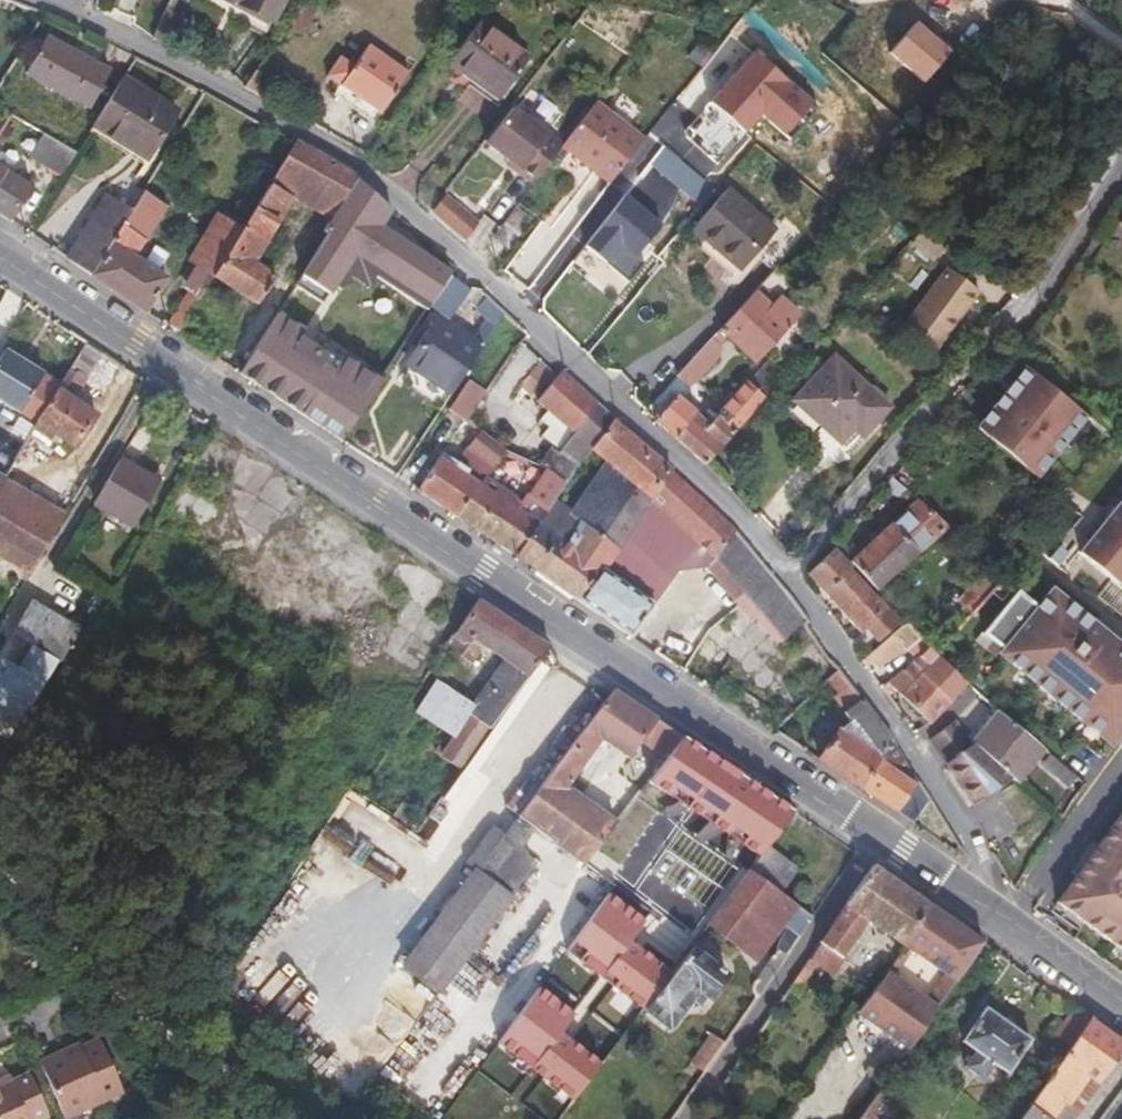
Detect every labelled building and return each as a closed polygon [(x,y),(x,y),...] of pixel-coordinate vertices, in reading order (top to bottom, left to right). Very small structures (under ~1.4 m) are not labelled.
[(274,20),(286,0),(239,0),(274,20)] [(317,12),(305,3),(287,28),(300,36),(317,12)] [(189,22),(166,9),(155,35),(175,47),(189,22)] [(955,48),(918,20),(892,54),(928,82),(955,48)] [(482,23),(452,63),(499,98),(530,58),(482,23)] [(47,37),(27,74),(90,106),(108,71),(47,37)] [(340,59),(328,76),(340,84),(332,95),(375,123),(382,112),(408,75),(408,73),(369,47),(353,68),(340,59)] [(711,100),(745,132),(760,120),(786,139),(816,104),(754,51),(711,100)] [(272,83),(256,71),(243,89),(262,99),(272,83)] [(176,111),(121,79),(92,127),(147,159),(176,111)] [(644,138),(595,101),(562,146),(610,181),(644,138)] [(562,146),(511,108),(483,144),(521,171),(519,174),(533,185),(562,146)] [(31,158),(63,176),(78,151),(45,133),(31,158)] [(285,209),(324,231),(332,217),(358,176),(297,142),(270,185),(291,198),(285,209)] [(9,223),(32,190),(0,168),(0,217),(9,223)] [(453,270),(384,225),(393,210),(358,176),(332,217),(324,231),(328,236),(297,285),(324,302),(335,286),(341,290),(349,277),(368,288),(376,275),(428,311),(431,306),(441,291),(450,277),(453,270)] [(291,198),(270,185),(243,230),(214,276),(258,303),(276,276),(253,262),(285,209),(291,198)] [(752,270),(764,281),(773,271),(776,268),(802,240),(781,223),(774,230),(727,191),(695,228),(711,244),(704,254),(738,284),(752,270)] [(643,260),(639,257),(663,219),(622,193),(586,249),(631,278),(643,260)] [(163,208),(141,194),(130,212),(91,277),(132,304),(145,313),(167,279),(133,257),(163,208)] [(461,209),(444,194),(430,213),(446,227),(461,209)] [(105,198),(66,261),(91,277),(130,212),(105,198)] [(528,220),(515,210),(495,237),(508,246),(528,220)] [(198,267),(214,276),(243,230),(218,215),(190,262),(198,267)] [(517,259),(509,271),(530,284),(538,272),(517,259)] [(184,289),(189,292),(200,299),(214,276),(198,267),(184,289)] [(977,293),(947,270),(903,327),(934,351),(977,293)] [(406,364),(451,395),(505,314),(485,295),(477,307),(490,318),(477,338),(450,320),(469,291),(450,277),(441,291),(431,306),(441,313),(406,364)] [(770,306),(754,291),(718,330),(756,363),(801,314),(779,296),(770,306)] [(200,299),(189,292),(167,327),(178,335),(200,299)] [(241,376),(338,441),(383,375),(306,328),(280,312),(241,376)] [(724,348),(712,337),(677,375),(690,386),(724,348)] [(73,376),(84,382),(102,352),(87,341),(60,385),(37,423),(33,430),(49,439),(53,434),(75,448),(94,416),(61,395),(66,388),(73,376)] [(37,423),(60,385),(6,351),(0,361),(0,400),(37,423)] [(835,356),(788,405),(814,431),(821,425),(841,443),(854,429),(862,437),(889,408),(835,356)] [(676,397),(656,419),(675,438),(686,447),(705,464),(786,376),(770,362),(709,426),(676,397)] [(978,427),(1035,477),(1086,417),(1028,368),(978,427)] [(560,420),(575,432),(597,401),(562,370),(556,376),(524,421),(533,429),(548,409),(560,420)] [(76,394),(84,382),(73,376),(66,388),(76,394)] [(451,409),(467,420),(485,395),(487,391),(471,380),(451,409)] [(573,508),(557,496),(539,522),(514,557),(546,579),(571,595),(579,601),(601,569),(625,535),(651,499),(671,470),(642,445),(613,419),(614,416),(597,401),(575,432),(560,452),(578,467),(591,451),(605,463),(573,508)] [(554,447),(560,452),(575,432),(560,420),(545,441),(554,447)] [(424,498),(456,519),(481,482),(486,474),(503,449),(480,431),(455,466),(442,457),(417,493),(424,498)] [(12,451),(17,455),(22,448),(16,444),(12,451)] [(3,479),(14,485),(34,451),(23,445),(22,448),(17,455),(3,479)] [(554,447),(520,498),(515,505),(539,522),(557,496),(578,467),(560,452),(554,447)] [(0,465),(0,477),(3,479),(17,455),(12,451),(9,450),(0,465)] [(159,483),(121,459),(94,504),(132,526),(159,483)] [(651,499),(697,542),(712,557),(735,529),(732,526),(671,470),(651,499)] [(515,505),(520,498),(486,474),(481,482),(515,505)] [(66,500),(72,503),(84,482),(75,476),(68,487),(66,500)] [(905,488),(890,476),(889,477),(883,484),(899,496),(905,488)] [(14,485),(3,479),(0,483),(0,557),(10,563),(46,505),(14,485)] [(539,522),(515,505),(481,482),(456,519),(482,536),(514,557),(539,522)] [(667,573),(697,542),(651,499),(625,535),(667,573)] [(916,499),(849,561),(876,590),(948,525),(916,499)] [(1076,552),(1117,588),(1121,583),(1121,499),(1076,552)] [(64,516),(46,505),(10,563),(29,575),(64,516)] [(773,644),(808,619),(769,568),(735,529),(712,557),(705,562),(773,644)] [(1051,549),(1060,557),(1068,548),(1059,540),(1051,549)] [(864,629),(876,641),(899,622),(849,568),(851,565),(834,548),(806,573),(829,599),(860,633),(864,629)] [(955,600),(970,612),(1003,576),(987,564),(955,600)] [(652,605),(601,569),(579,601),(629,635),(652,605)] [(1112,745),(1121,733),(1121,651),(1064,601),(1046,586),(1031,603),(1016,590),(979,632),(998,647),(995,650),(1071,714),(1071,713),(1112,745)] [(442,757),(460,770),(545,646),(534,639),(509,622),(475,599),(444,646),(471,663),(483,646),(504,659),(471,707),(474,709),(454,739),(442,757)] [(31,605),(14,634),(58,661),(76,632),(31,605)] [(879,670),(919,638),(905,622),(863,656),(860,659),(866,667),(872,663),(879,670)] [(978,669),(946,639),(933,652),(952,671),(967,684),(978,669)] [(926,646),(902,671),(912,680),(920,674),(950,702),(967,684),(952,671),(933,652),(926,646)] [(45,685),(1,659),(0,662),(0,705),(25,719),(45,685)] [(842,729),(819,762),(860,789),(892,741),(839,669),(828,679),(839,693),(836,698),(853,719),(851,722),(842,729)] [(902,671),(880,687),(885,693),(891,688),(899,696),(899,695),(913,708),(928,723),(935,719),(950,702),(920,674),(912,680),(902,671)] [(416,713),(454,739),(474,709),(471,707),(437,684),(416,713)] [(600,739),(630,759),(643,742),(665,758),(681,736),(643,711),(613,691),(520,815),(554,841),(552,843),(584,865),(616,823),(567,785),(600,739)] [(1014,782),(1042,748),(998,711),(971,744),(1009,777),(1014,782)] [(971,744),(955,720),(927,740),(944,763),(971,744)] [(646,783),(759,856),(767,845),(792,812),(782,804),(762,790),(681,736),(665,758),(646,783)] [(913,825),(932,799),(921,780),(918,780),(904,758),(892,741),(860,789),(910,823),(913,825)] [(971,802),(1009,777),(971,744),(944,763),(971,802)] [(1066,788),(1075,776),(1050,755),(1040,767),(1066,788)] [(402,800),(391,816),(416,833),(423,824),(411,816),(416,809),(402,800)] [(463,863),(475,873),(510,899),(528,875),(550,846),(552,843),(554,841),(520,815),(507,806),(463,863)] [(1079,867),(1053,902),(1121,953),(1121,808),(1079,867)] [(800,869),(767,845),(759,856),(749,869),(781,893),(800,869)] [(807,960),(815,966),(831,976),(842,960),(839,958),(863,922),(900,946),(930,904),(874,865),(807,960)] [(785,926),(799,907),(781,893),(749,869),(734,888),(785,926)] [(510,899),(475,873),(406,964),(441,990),(510,899)] [(642,1010),(672,970),(631,940),(651,913),(614,885),(563,952),(642,1010)] [(757,961),(774,940),(785,926),(734,888),(707,924),(757,961)] [(890,1048),(900,1055),(982,941),(954,921),(933,906),(930,904),(900,946),(856,1011),(855,1013),(895,1041),(890,1048)] [(774,940),(786,951),(811,916),(799,907),(785,926),(774,940)] [(727,976),(690,947),(672,970),(642,1010),(668,1029),(697,992),(707,999),(727,976)] [(797,991),(815,966),(807,960),(789,986),(797,991)] [(568,1105),(600,1063),(562,1033),(575,1017),(538,986),(494,1045),(568,1105)] [(1053,1035),(1069,1046),(1089,1018),(1073,1007),(1053,1035)] [(983,1009),(962,1041),(974,1051),(962,1067),(981,1079),(992,1064),(1005,1072),(1028,1039),(983,1009)] [(1079,1073),(1097,1084),(1121,1050),(1121,1041),(1089,1018),(1069,1046),(1059,1059),(1079,1073)] [(691,1062),(703,1072),(723,1044),(710,1035),(691,1062)] [(80,1044),(42,1062),(68,1118),(125,1092),(101,1040),(82,1048),(80,1044)] [(864,1072),(879,1084),(890,1068),(900,1055),(890,1048),(885,1044),(864,1072)] [(1060,1099),(1079,1073),(1059,1059),(1041,1086),(1060,1099)] [(31,1075),(14,1082),(7,1085),(4,1079),(0,1081),(0,1118),(51,1118),(31,1075)] [(12,1076),(4,1079),(7,1085),(14,1082),(12,1076)] [(1060,1099),(1041,1086),(1017,1118),(1048,1118),(1047,1118),(1060,1099)] [(875,1089),(855,1118),(856,1118),(884,1118),(895,1104),(875,1089)]
